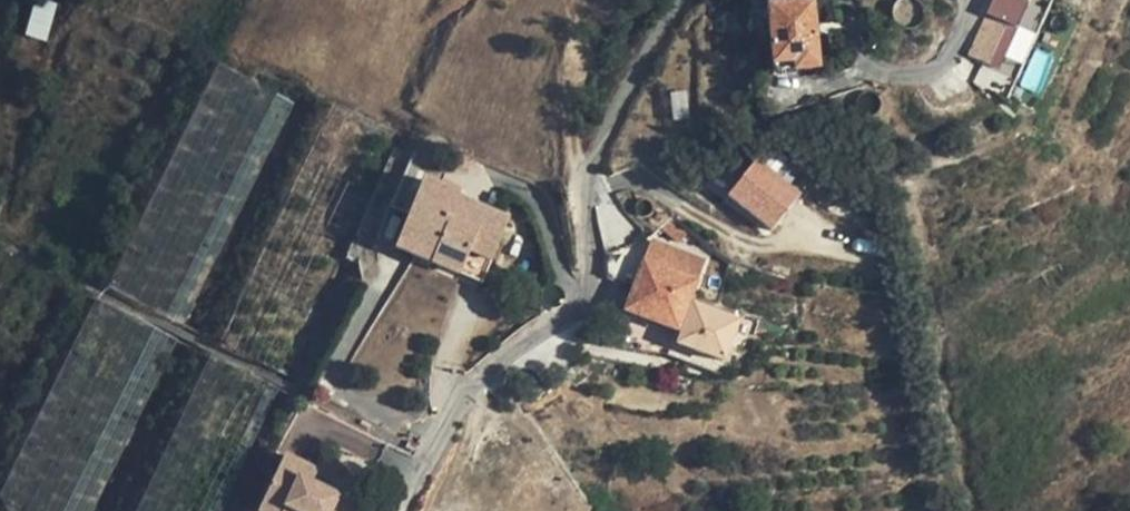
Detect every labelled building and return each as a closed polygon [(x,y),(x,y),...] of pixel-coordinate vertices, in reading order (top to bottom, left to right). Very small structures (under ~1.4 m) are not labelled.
[(54,1),(51,0),(32,0),(26,35),(48,39),(54,1)] [(968,55),(997,68),(1028,0),(992,0),(986,13),(968,55)] [(1025,28),(1044,32),(1052,0),(1032,0),(1025,28)] [(773,64),(793,63),(794,70),(818,68),(812,2),(767,7),(773,64)] [(760,156),(726,196),(771,234),(805,194),(760,156)] [(422,181),(394,248),(460,275),(469,252),(491,261),(508,220),(457,200),(459,195),(422,181)] [(670,216),(660,226),(680,242),(689,230),(670,216)] [(651,242),(625,310),(681,332),(676,344),(722,361),(738,321),(688,302),(704,261),(651,242)] [(491,261),(469,252),(460,275),(482,284),(491,261)] [(259,510),(284,510),(285,509),(290,510),(351,510),(337,504),(340,498),(313,485),(319,472),(285,457),(259,510)] [(340,498),(337,504),(351,510),(357,510),(359,507),(340,498)]
